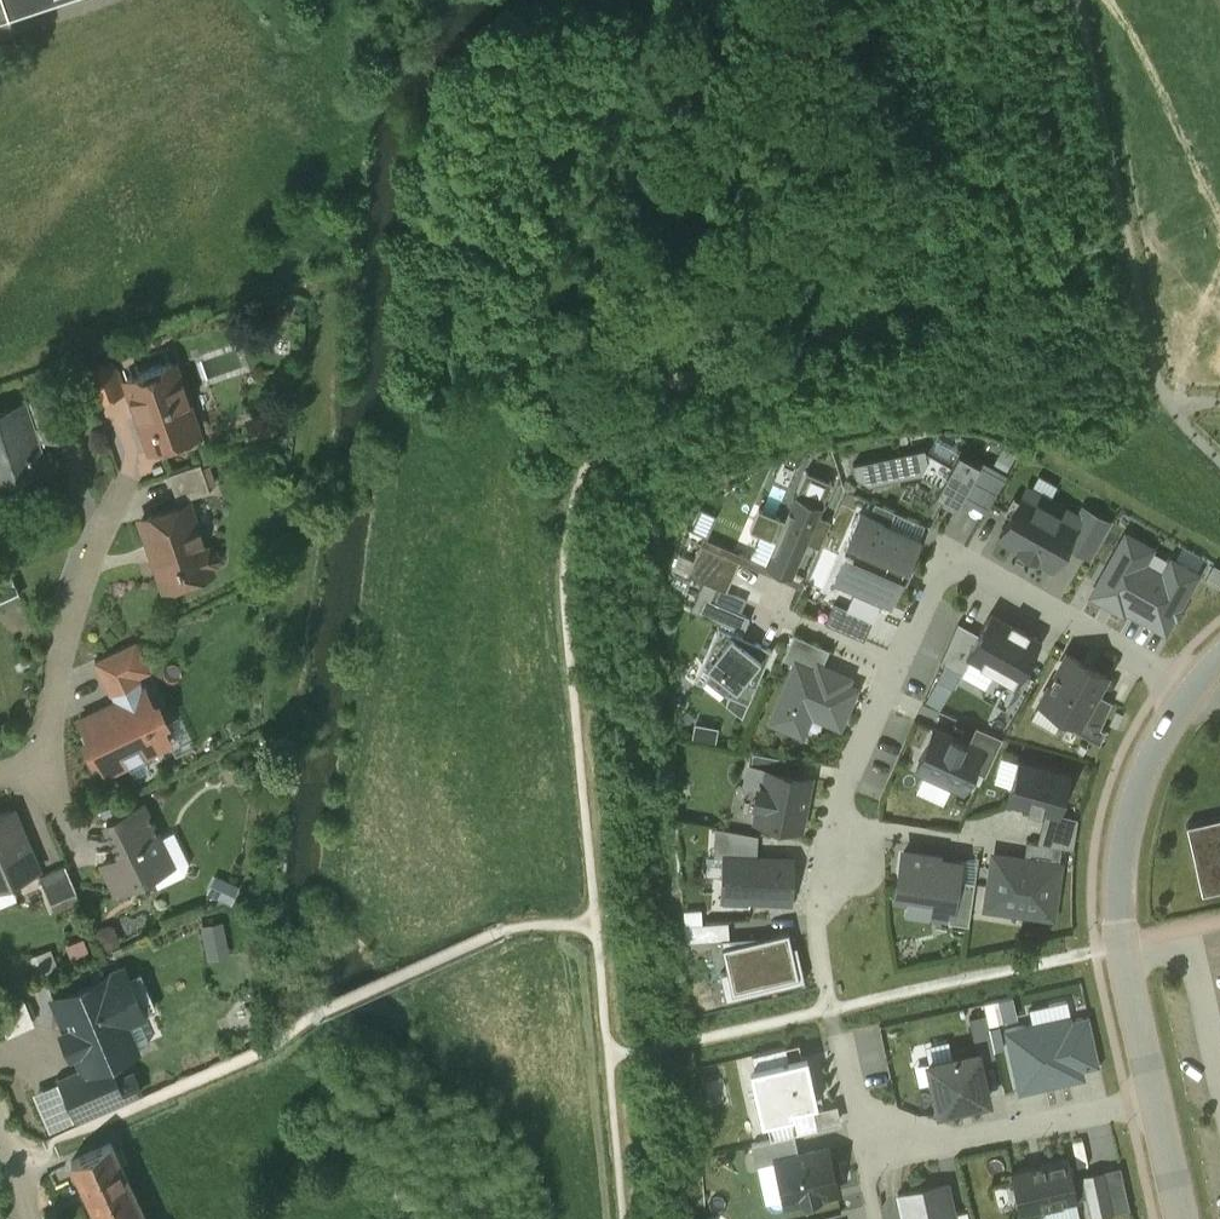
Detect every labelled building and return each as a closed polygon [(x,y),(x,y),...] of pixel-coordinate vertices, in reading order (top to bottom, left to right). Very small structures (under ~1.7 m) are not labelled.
[(55,0),(0,0),(0,19),(55,0)] [(113,360),(84,370),(95,401),(124,391),(113,360)] [(174,363),(127,379),(151,447),(198,431),(174,363)] [(59,396),(34,405),(45,439),(71,430),(59,396)] [(0,416),(0,476),(41,463),(23,408),(0,416)] [(254,413),(258,434),(283,429),(278,408),(254,413)] [(868,480),(917,472),(938,482),(947,464),(924,453),(925,447),(854,460),(857,474),(868,480)] [(947,464),(938,482),(933,491),(955,503),(958,496),(977,461),(955,450),(947,464)] [(977,461),(958,496),(987,512),(1009,472),(979,456),(977,461)] [(201,461),(169,472),(178,500),(210,489),(201,461)] [(1026,483),(995,539),(1053,571),(1067,546),(1084,514),(1077,510),(1026,483)] [(796,492),(784,518),(780,516),(771,537),(775,539),(765,562),(791,575),(822,504),(796,492)] [(1081,503),(1077,510),(1084,514),(1067,546),(1092,559),(1113,520),(1081,503)] [(182,505),(141,519),(164,585),(212,569),(210,564),(216,562),(219,556),(216,547),(210,544),(204,546),(196,522),(189,524),(182,505)] [(857,512),(828,582),(891,608),(920,539),(857,512)] [(1125,528),(1089,595),(1167,637),(1203,572),(1170,554),(1168,558),(1154,550),(1156,545),(1125,528)] [(976,634),(965,656),(970,658),(1016,685),(1042,639),(991,610),(976,634)] [(962,673),(970,658),(965,656),(976,634),(960,625),(940,662),(962,673)] [(769,648),(718,626),(702,663),(704,664),(711,669),(701,681),(719,697),(724,691),(746,700),(769,648)] [(783,659),(791,662),(794,655),(813,663),(815,657),(824,661),(829,648),(794,634),(783,659)] [(134,639),(95,658),(109,685),(136,672),(133,665),(145,660),(134,639)] [(1065,650),(1035,702),(1078,726),(1080,727),(1099,692),(1109,674),(1065,650)] [(791,662),(766,719),(802,734),(809,716),(841,729),(859,685),(851,682),(855,674),(824,661),(815,657),(813,663),(794,655),(791,662)] [(136,672),(109,685),(116,701),(81,718),(90,737),(85,739),(93,755),(98,753),(108,771),(128,761),(131,767),(147,759),(145,753),(170,741),(161,722),(166,720),(158,703),(153,706),(136,672)] [(1115,699),(1099,692),(1080,727),(1078,726),(1076,729),(1100,741),(1106,729),(1102,727),(1115,699)] [(1116,709),(1111,723),(1117,726),(1123,712),(1116,709)] [(972,770),(983,746),(969,740),(933,724),(913,770),(962,792),(972,770)] [(975,726),(969,740),(983,746),(972,770),(985,775),(1002,737),(975,726)] [(1069,773),(1017,760),(1006,801),(1058,814),(1069,773)] [(755,786),(748,821),(804,831),(815,774),(746,762),(743,784),(755,786)] [(143,803),(107,820),(123,853),(104,863),(117,890),(137,880),(152,873),(172,863),(143,803)] [(0,814),(0,885),(39,868),(13,808),(0,814)] [(1187,823),(1202,891),(1219,887),(1219,815),(1187,823)] [(899,847),(892,902),(906,904),(905,916),(948,922),(949,916),(955,917),(960,880),(963,859),(940,856),(941,852),(899,847)] [(1064,861),(991,851),(983,909),(1055,920),(1064,861)] [(720,900),(792,904),(794,856),(723,853),(720,900)] [(66,864),(40,874),(51,901),(77,890),(66,864)] [(152,873),(137,880),(140,886),(143,887),(154,882),(155,879),(152,873)] [(975,882),(960,880),(955,917),(949,916),(948,922),(969,925),(975,882)] [(689,918),(690,934),(736,931),(736,915),(689,918)] [(228,916),(207,922),(216,956),(238,949),(228,916)] [(789,930),(721,944),(727,969),(721,970),(726,994),(803,977),(796,944),(792,945),(789,930)] [(126,962),(44,996),(58,1028),(54,1029),(69,1063),(75,1061),(79,1071),(89,1076),(143,1053),(132,1028),(150,1020),(126,962)] [(1003,1027),(1017,1094),(1086,1080),(1083,1068),(1100,1065),(1089,1014),(1073,1018),(1072,1013),(1003,1027)] [(923,1062),(935,1115),(991,1103),(979,1050),(923,1062)] [(761,1123),(794,1116),(793,1111),(817,1105),(806,1057),(749,1070),(761,1123)] [(59,1083),(34,1094),(50,1131),(74,1120),(76,1125),(146,1093),(141,1082),(124,1089),(120,1079),(68,1103),(59,1083)] [(756,1164),(773,1160),(772,1157),(797,1152),(794,1135),(752,1144),(756,1164)] [(111,1143),(72,1162),(85,1190),(84,1190),(89,1200),(90,1200),(99,1218),(146,1218),(111,1143)] [(797,1152),(772,1157),(773,1160),(783,1208),(840,1196),(829,1145),(797,1152)] [(1068,1157),(1010,1169),(1019,1212),(1078,1200),(1068,1157)] [(1128,1161),(1090,1169),(1100,1213),(1138,1205),(1128,1161)] [(895,1192),(901,1218),(957,1218),(950,1181),(895,1192)]
